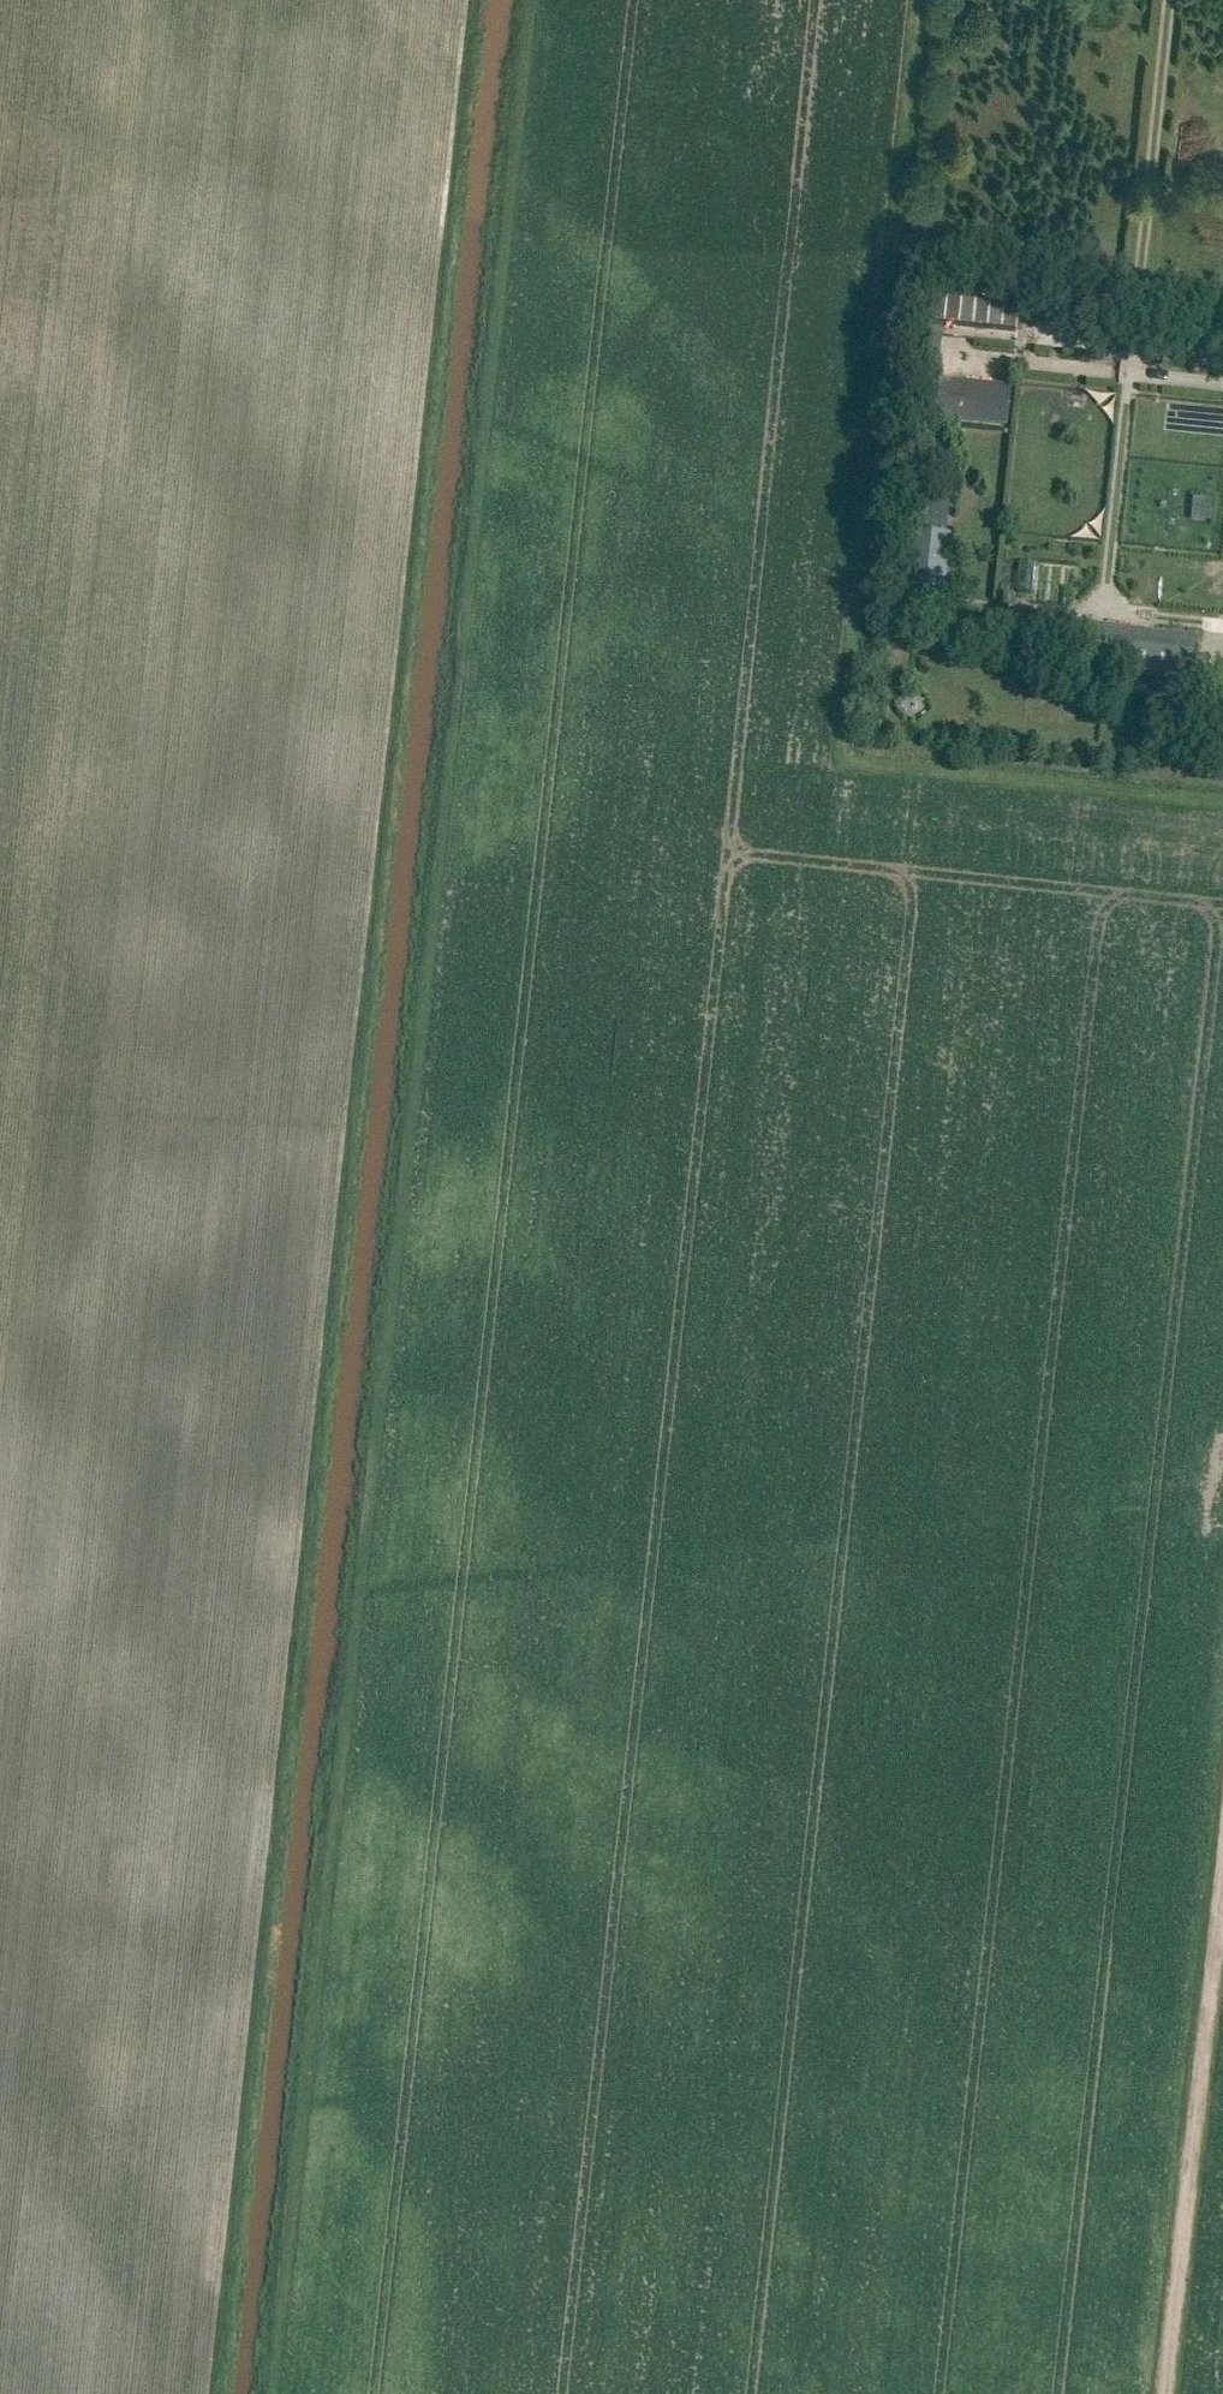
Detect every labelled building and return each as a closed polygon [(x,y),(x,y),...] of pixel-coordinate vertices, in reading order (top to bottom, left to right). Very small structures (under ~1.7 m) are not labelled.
[(950,309),(948,324),(1019,331),(1022,305),(941,297),(940,308),(950,309)] [(934,421),(1007,430),(1011,389),(939,380),(934,421)] [(906,597),(945,600),(951,536),(912,532),(906,597)]
